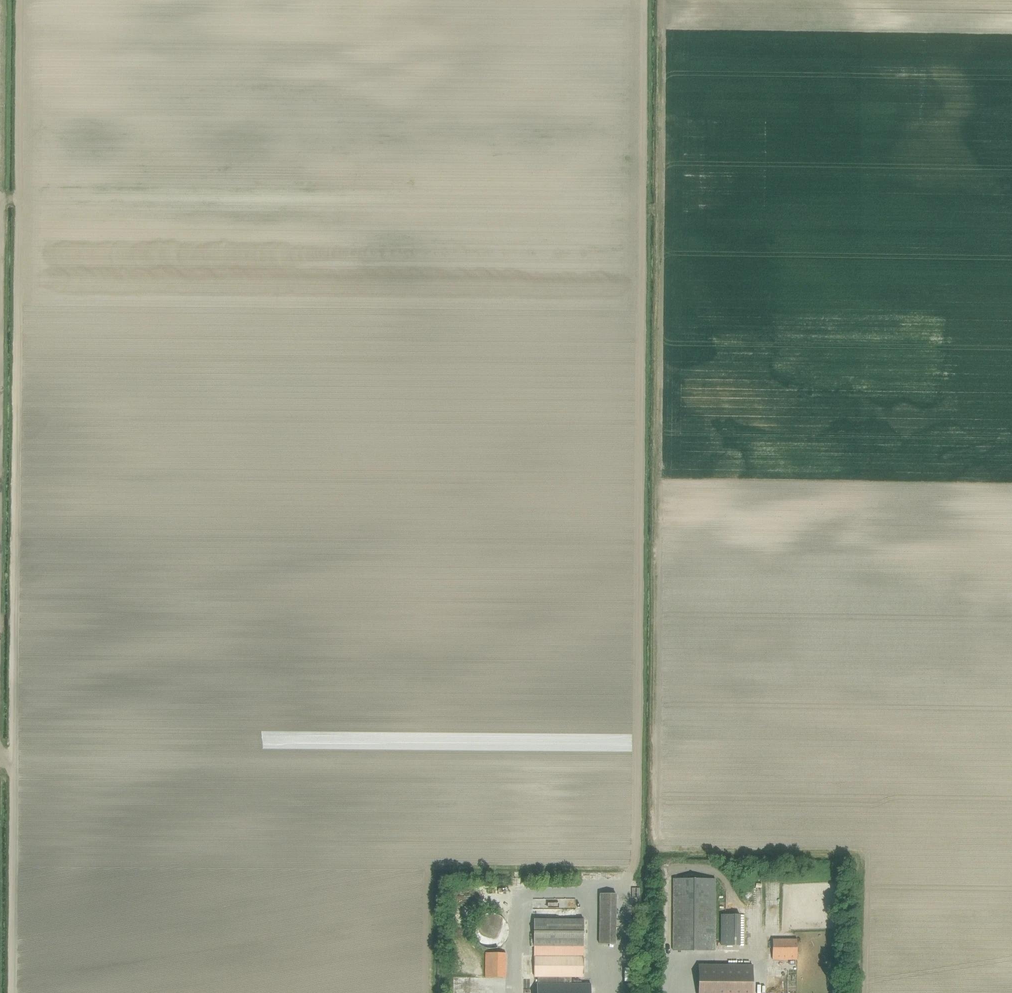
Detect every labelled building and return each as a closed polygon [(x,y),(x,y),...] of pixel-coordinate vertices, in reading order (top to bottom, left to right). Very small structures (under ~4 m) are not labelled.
[(715,951),(716,878),(672,878),(672,951),(715,951)] [(616,893),(600,893),(599,944),(615,944),(616,893)] [(740,945),(740,914),(721,914),(721,945),(740,945)] [(583,960),(584,919),(535,918),(534,976),(538,976),(537,992),(591,992),(591,984),(571,984),(572,976),(583,977),(583,960)] [(797,960),(797,939),(772,939),(772,960),(797,960)] [(506,977),(506,953),(485,952),(485,962),(484,972),(484,977),(506,977)] [(699,965),(699,992),(752,992),(752,965),(699,965)]
